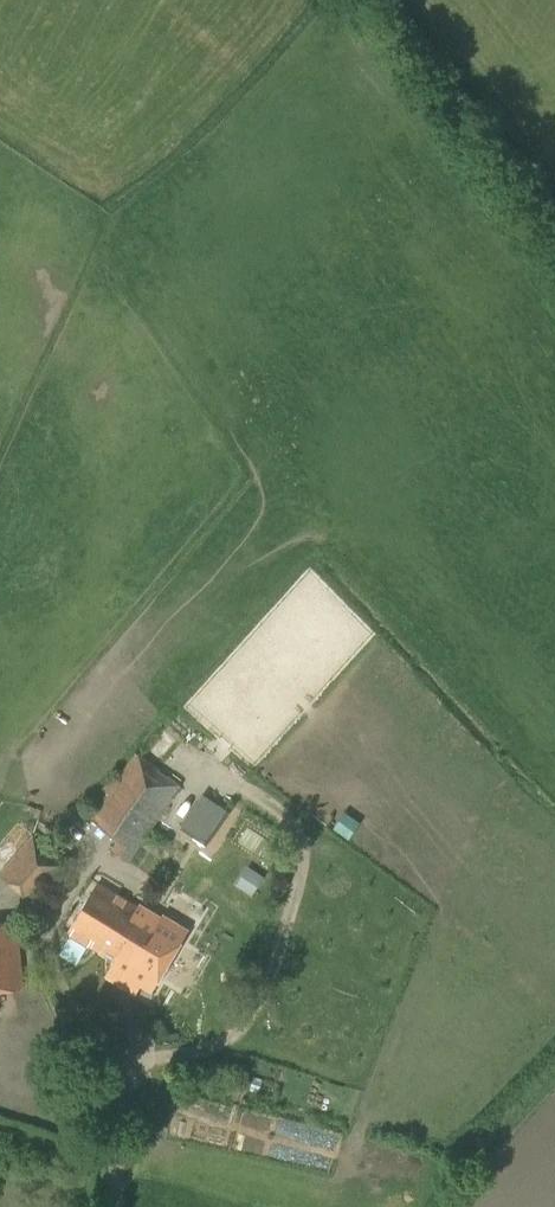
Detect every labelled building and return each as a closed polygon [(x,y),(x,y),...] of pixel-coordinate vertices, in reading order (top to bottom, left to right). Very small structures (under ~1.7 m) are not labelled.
[(152,829),(153,828),(182,785),(138,752),(107,796),(152,829)] [(205,840),(226,809),(203,793),(182,824),(205,840)] [(171,840),(153,828),(152,829),(107,796),(92,817),(120,838),(111,849),(130,862),(142,844),(161,856),(171,840)] [(67,864),(33,834),(0,871),(0,873),(33,902),(67,864)] [(238,884),(254,893),(265,875),(249,866),(238,884)] [(125,928),(140,907),(97,883),(69,933),(113,960),(123,944),(127,946),(133,937),(130,935),(132,932),(125,928)] [(123,944),(113,960),(111,964),(153,990),(187,930),(164,917),(162,920),(140,907),(125,928),(132,932),(130,935),(133,937),(127,946),(123,944)] [(24,989),(17,919),(0,921),(0,992),(24,989)]
